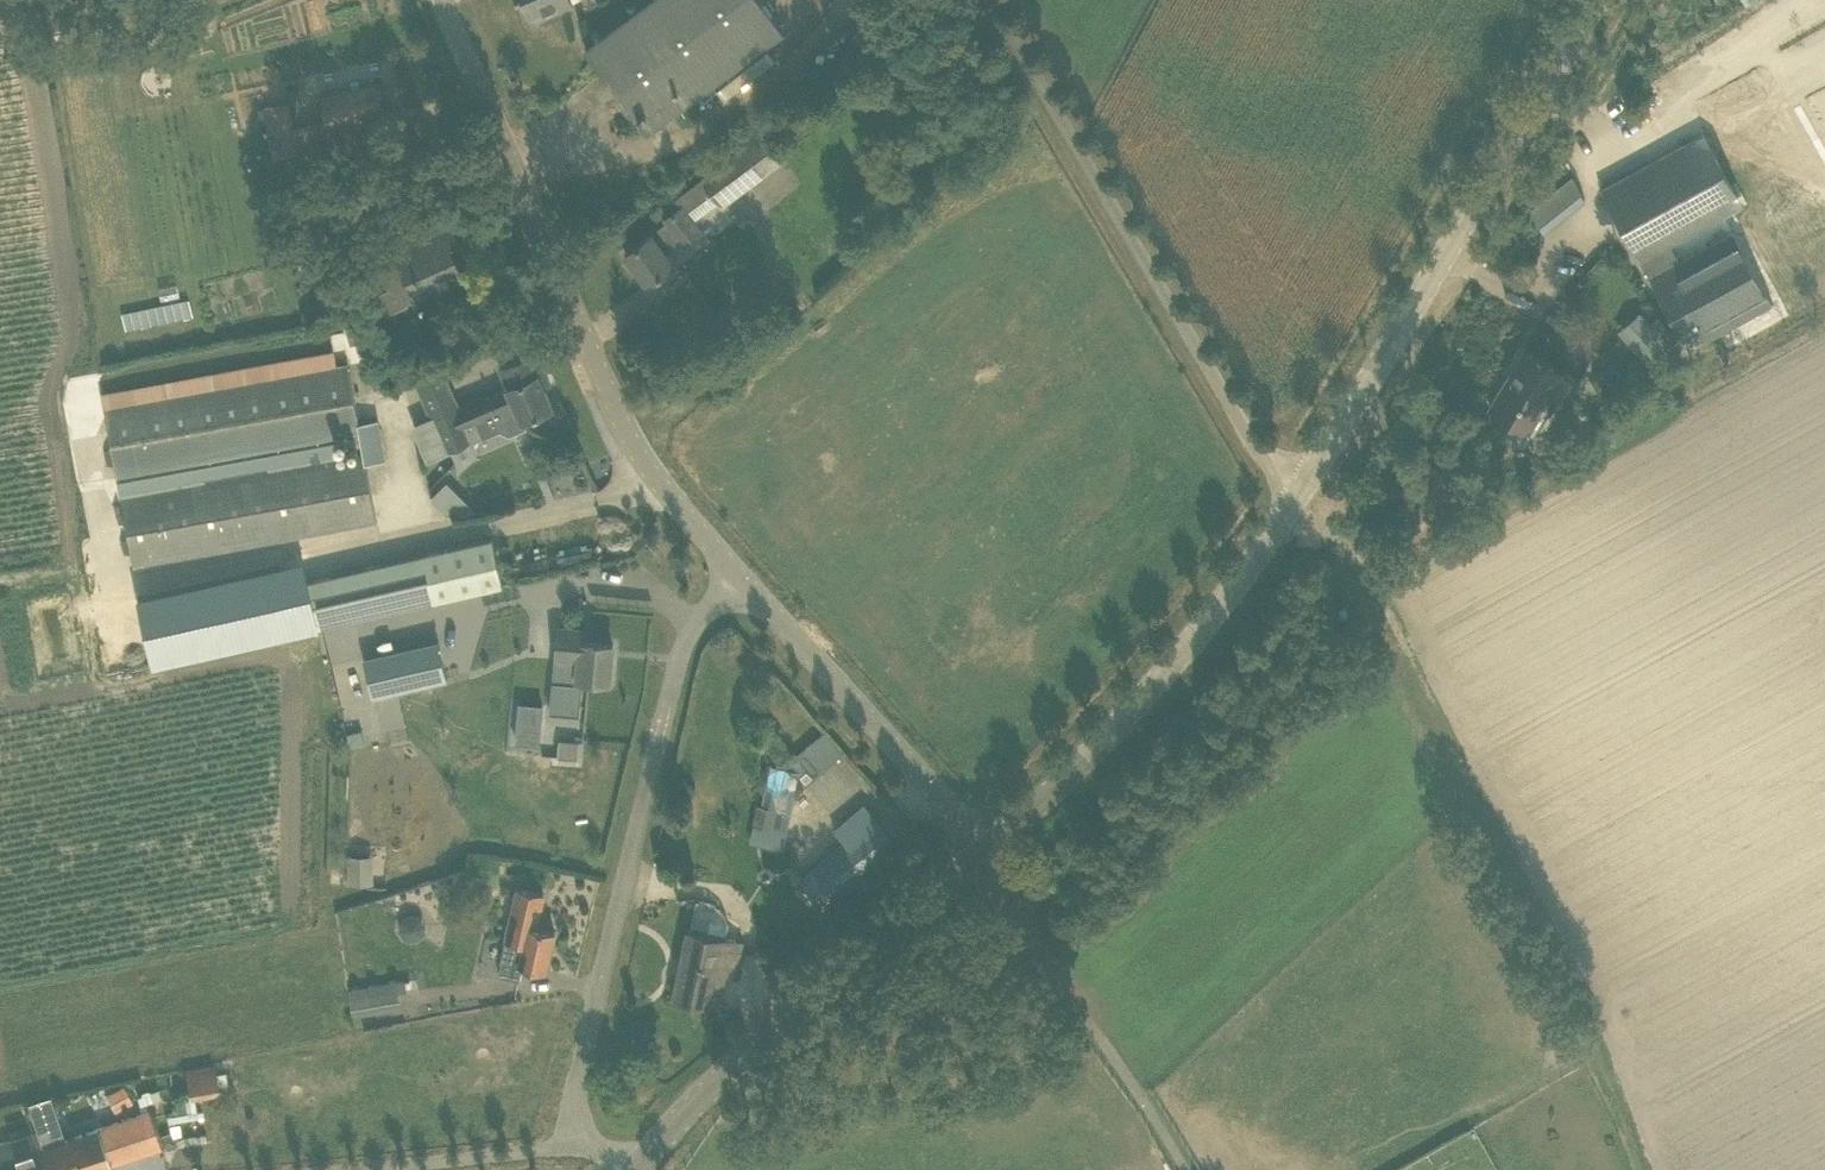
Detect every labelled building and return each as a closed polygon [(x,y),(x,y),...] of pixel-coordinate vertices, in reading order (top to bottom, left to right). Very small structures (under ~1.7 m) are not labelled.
[(532,21),(574,3),(573,0),(523,0),(532,21)] [(767,7),(762,0),(651,0),(587,48),(648,130),(783,29),(767,7)] [(322,95),(327,123),(271,135),(275,156),(352,140),(348,119),(378,113),(384,112),(378,84),(322,95)] [(1773,303),(1725,214),(1746,203),(1706,130),(1686,141),(1601,187),(1641,260),(1689,349),(1773,303)] [(755,180),(755,179),(735,153),(676,198),(682,206),(665,218),(667,221),(626,252),(648,283),(675,263),(665,249),(680,238),(684,243),(702,230),(694,219),(719,200),(722,204),(755,180)] [(1572,178),(1525,204),(1539,229),(1586,203),(1572,178)] [(415,299),(466,276),(457,255),(449,259),(445,248),(460,241),(451,219),(392,245),(415,299)] [(1646,319),(1626,337),(1650,365),(1671,346),(1646,319)] [(1580,383),(1579,382),(1564,373),(1526,349),(1514,369),(1518,372),(1495,408),(1491,406),(1490,407),(1512,420),(1502,437),(1536,457),(1580,383)] [(554,408),(540,374),(545,372),(536,352),(500,368),(508,386),(507,387),(508,388),(437,418),(439,422),(445,436),(451,449),(469,441),(500,428),(501,430),(510,434),(526,427),(524,421),(554,408)] [(117,474),(361,430),(359,422),(354,397),(348,365),(105,409),(117,474)] [(359,422),(361,430),(365,453),(367,463),(385,460),(378,419),(359,422)] [(365,453),(363,453),(122,498),(133,563),(377,519),(367,463),(365,453)] [(504,584),(493,538),(298,583),(309,629),(320,626),(320,627),(504,584)] [(309,629),(298,583),(276,589),(271,567),(130,599),(146,667),(309,629)] [(610,682),(614,644),(584,641),(585,629),(559,627),(557,658),(558,658),(556,676),(579,678),(579,679),(610,682)] [(374,696),(448,678),(439,641),(365,659),(374,696)] [(807,780),(842,752),(824,729),(789,757),(807,780)] [(576,764),(577,740),(556,739),(555,763),(576,764)] [(752,804),(750,830),(771,832),(773,806),(752,804)] [(848,840),(801,880),(826,910),(900,847),(865,806),(838,829),(848,840)] [(523,965),(546,970),(555,930),(529,925),(533,908),(540,910),(544,893),(519,887),(499,974),(520,978),(523,965)] [(743,942),(727,939),(730,923),(724,910),(713,901),(702,898),(698,900),(691,932),(688,932),(674,996),(712,1004),(719,970),(736,974),(743,942)] [(353,1014),(400,1006),(396,983),(349,990),(353,1014)] [(111,1168),(110,1164),(97,1128),(55,1142),(42,1099),(27,1104),(36,1131),(0,1143),(0,1152),(3,1160),(0,1161),(0,1169),(104,1169),(111,1168)] [(97,1127),(97,1128),(110,1164),(144,1152),(144,1151),(162,1145),(149,1110),(97,1127)]
